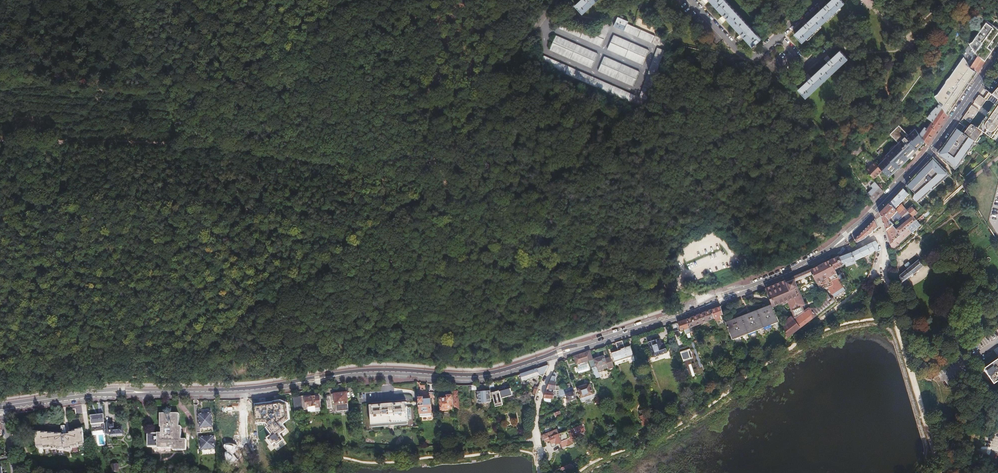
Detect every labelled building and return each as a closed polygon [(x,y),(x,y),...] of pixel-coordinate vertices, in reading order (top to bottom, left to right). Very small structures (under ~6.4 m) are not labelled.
[(575,5),(584,14),(599,0),(581,0),(575,5)] [(723,14),(721,15),(725,19),(726,18),(740,32),(739,33),(742,37),(743,36),(753,47),(753,46),(754,47),(757,45),(756,44),(761,39),(725,0),(709,0),(723,14)] [(795,34),(802,42),(807,38),(808,39),(821,27),(820,26),(826,20),(828,22),(841,9),(840,8),(844,4),(841,0),(831,0),(827,4),(825,3),(822,6),(823,7),(807,22),(806,21),(803,24),(804,25),(795,34)] [(617,17),(613,27),(623,31),(627,24),(628,22),(617,17)] [(562,21),(559,28),(601,46),(609,25),(603,22),(597,36),(562,21)] [(623,31),(651,43),(654,36),(627,24),(623,31)] [(978,55),(986,60),(997,43),(997,36),(994,31),(978,55)] [(613,35),(607,49),(642,64),(648,51),(613,35)] [(549,50),(591,68),(597,54),(555,36),(549,50)] [(971,66),(971,67),(978,71),(982,66),(985,61),(986,60),(978,55),(971,44),(966,50),(970,52),(969,53),(972,56),(970,58),(974,61),(971,66)] [(664,50),(657,47),(638,98),(647,101),(664,50)] [(808,80),(798,89),(806,98),(849,58),(840,50),(831,58),(830,57),(826,60),(827,61),(811,77),(810,75),(806,79),(808,80)] [(963,54),(952,68),(966,88),(978,71),(971,67),(971,66),(963,54)] [(633,96),(543,55),(539,62),(630,103),(633,96)] [(632,87),(639,72),(604,57),(597,71),(632,87)] [(934,94),(941,105),(948,115),(948,114),(966,88),(952,68),(934,94)] [(989,99),(992,94),(988,91),(984,98),(986,99),(987,100),(989,99)] [(986,99),(984,98),(979,94),(974,101),(981,106),(986,99)] [(988,134),(994,138),(997,133),(997,98),(997,97),(994,101),(989,108),(988,110),(985,113),(983,116),(979,122),(977,126),(988,134)] [(963,117),(970,122),(979,109),(972,104),(963,117)] [(919,133),(925,141),(927,144),(948,115),(941,105),(933,111),(928,117),(932,122),(925,131),(924,130),(925,129),(924,127),(919,133)] [(959,122),(956,127),(955,127),(956,128),(958,129),(960,130),(961,131),(965,126),(959,122)] [(887,176),(888,176),(890,174),(890,173),(896,168),(912,153),(910,150),(915,145),(918,147),(925,141),(919,133),(915,127),(914,126),(907,133),(897,123),(888,132),(897,140),(884,153),(886,154),(876,163),(881,168),(887,176)] [(983,132),(972,123),(971,123),(970,123),(969,123),(969,124),(968,124),(967,125),(969,127),(968,128),(969,129),(966,134),(976,141),(980,144),(981,144),(982,142),(980,141),(978,138),(983,132)] [(972,123),(983,132),(978,138),(980,141),(982,142),(988,134),(977,126),(973,123),(972,123)] [(943,150),(944,149),(958,129),(956,128),(950,137),(942,149),(943,150)] [(976,141),(966,134),(962,132),(961,131),(960,130),(958,129),(944,149),(943,150),(939,154),(943,159),(950,163),(956,168),(959,166),(976,141)] [(872,175),(881,168),(876,163),(873,159),(865,167),(872,175)] [(917,203),(950,174),(939,163),(935,160),(934,159),(931,162),(929,164),(913,180),(908,186),(915,193),(916,194),(916,195),(913,198),(917,203)] [(912,179),(913,180),(929,164),(928,163),(927,164),(912,179)] [(892,181),(888,176),(887,176),(883,180),(888,185),(892,181)] [(873,187),(867,193),(872,200),(883,190),(873,178),(869,182),(873,187)] [(892,199),(889,203),(894,208),(905,197),(909,194),(903,188),(892,199)] [(862,206),(867,201),(859,191),(854,195),(862,206)] [(884,226),(886,230),(891,224),(892,223),(888,219),(891,215),(896,220),(900,214),(898,212),(896,210),(894,208),(889,203),(879,213),(884,226)] [(903,207),(898,212),(900,214),(902,216),(908,213),(906,211),(903,207)] [(913,218),(918,213),(911,207),(906,211),(908,213),(913,218)] [(933,210),(931,207),(924,213),(927,216),(933,210)] [(908,213),(902,216),(904,217),(905,219),(909,222),(913,218),(908,213)] [(913,218),(909,222),(906,225),(912,232),(918,227),(921,224),(921,223),(917,219),(916,220),(913,218)] [(875,219),(855,239),(857,242),(864,239),(879,226),(875,219)] [(891,224),(886,230),(888,238),(890,243),(906,225),(909,222),(905,219),(896,228),(891,224)] [(906,225),(890,243),(892,247),(892,248),(911,232),(912,232),(906,225)] [(876,240),(851,252),(855,260),(876,250),(876,251),(877,251),(878,250),(878,247),(878,245),(878,244),(879,243),(878,243),(876,240)] [(851,252),(840,257),(844,265),(846,264),(855,260),(851,252)] [(839,256),(830,260),(834,269),(835,269),(844,265),(840,257),(839,256)] [(900,278),(902,282),(906,279),(915,273),(924,266),(919,259),(911,265),(909,262),(906,265),(908,268),(899,274),(900,278)] [(778,283),(766,288),(772,304),(773,306),(788,300),(794,316),(792,317),(792,316),(785,321),(787,325),(783,328),(783,329),(786,337),(787,338),(816,315),(816,314),(812,310),(809,309),(805,312),(802,305),(803,304),(796,287),(797,287),(795,280),(801,278),(805,277),(805,276),(812,273),(817,282),(819,285),(819,286),(819,287),(820,288),(821,289),(822,289),(823,289),(824,289),(824,288),(825,288),(825,287),(826,288),(828,287),(829,287),(828,287),(829,287),(832,285),(832,282),(839,278),(837,274),(835,269),(834,269),(830,260),(811,269),(806,271),(799,274),(792,277),(786,279),(783,281),(778,283)] [(833,294),(843,287),(839,278),(832,282),(832,285),(829,287),(830,290),(831,292),(833,294)] [(798,287),(797,287),(796,287),(803,304),(805,303),(798,287)] [(845,289),(843,287),(833,294),(835,296),(845,289)] [(826,299),(812,310),(816,314),(835,301),(832,298),(831,299),(829,296),(827,298),(826,299)] [(772,304),(726,322),(731,334),(733,339),(779,321),(776,313),(773,306),(772,304)] [(717,307),(711,310),(714,317),(715,321),(721,319),(720,316),(721,315),(719,310),(718,311),(717,307)] [(689,318),(687,319),(690,331),(691,334),(695,333),(692,326),(714,317),(711,310),(704,312),(689,318)] [(687,319),(679,322),(682,329),(684,329),(686,333),(690,331),(687,319)] [(655,340),(655,339),(648,341),(654,357),(667,352),(665,345),(663,346),(660,339),(655,340)] [(619,341),(616,342),(618,350),(612,352),(616,361),(627,358),(629,361),(635,359),(630,346),(624,347),(622,340),(619,341)] [(699,374),(704,372),(693,341),(691,342),(692,343),(679,348),(684,360),(690,358),(692,361),(694,360),(694,362),(692,363),(694,367),(696,366),(696,368),(694,369),(696,373),(698,372),(699,374)] [(615,369),(614,366),(611,357),(605,359),(604,355),(593,359),(590,350),(586,351),(588,359),(595,379),(600,377),(599,372),(609,369),(609,371),(615,369)] [(586,351),(574,355),(577,363),(588,359),(586,351)] [(996,385),(995,384),(997,382),(997,361),(984,371),(995,386),(996,385)] [(539,373),(543,375),(544,375),(548,365),(547,364),(542,366),(528,371),(520,373),(522,379),(539,373)] [(555,376),(552,375),(550,380),(547,386),(547,388),(557,392),(555,376)] [(582,400),(585,399),(590,397),(594,396),(589,383),(588,381),(584,382),(585,385),(577,387),(582,400)] [(500,390),(493,392),(497,405),(504,403),(502,397),(509,395),(509,397),(513,396),(512,394),(513,394),(511,386),(511,387),(510,384),(506,385),(506,384),(502,385),(503,386),(499,387),(500,390)] [(561,390),(562,393),(563,398),(568,396),(570,400),(571,400),(572,402),(575,404),(578,403),(577,399),(573,386),(561,390)] [(557,392),(547,388),(546,389),(544,397),(553,399),(555,399),(555,398),(558,399),(559,401),(564,399),(563,398),(561,390),(557,392)] [(339,392),(332,393),(333,400),(337,400),(338,412),(349,411),(347,391),(345,392),(344,389),(338,389),(339,392)] [(490,389),(478,391),(479,402),(492,401),(490,389)] [(311,394),(293,397),(295,410),(309,408),(309,412),(321,410),(320,406),(321,406),(320,393),(315,394),(315,396),(312,396),(311,394)] [(454,403),(453,394),(448,395),(448,397),(441,397),(441,408),(454,408),(454,403)] [(423,396),(418,396),(419,407),(419,411),(420,415),(432,414),(432,410),(431,398),(424,398),(423,396)] [(273,401),(255,403),(256,423),(265,422),(266,422),(269,425),(266,427),(272,434),(267,437),(272,444),(276,442),(277,444),(284,439),(280,434),(287,428),(284,423),(290,419),(288,402),(281,399),(273,400),(273,401)] [(70,413),(82,413),(82,404),(77,404),(77,402),(70,402),(70,413)] [(370,404),(371,424),(383,424),(383,416),(394,415),(395,423),(408,422),(406,402),(393,403),(393,406),(382,407),(382,403),(370,404)] [(641,416),(640,416),(643,426),(650,424),(645,408),(639,410),(641,416)] [(238,415),(238,424),(250,424),(249,411),(237,411),(237,413),(236,413),(237,415),(238,415)] [(200,432),(213,431),(212,413),(199,413),(200,432)] [(147,434),(148,447),(158,447),(158,449),(171,449),(171,447),(173,447),(173,450),(186,450),(186,440),(182,440),(181,426),(180,427),(179,414),(171,414),(171,415),(168,415),(168,414),(160,414),(161,433),(147,434)] [(93,427),(105,426),(105,423),(104,415),(92,416),(93,427)] [(383,424),(371,424),(371,427),(408,424),(408,422),(395,423),(394,415),(383,416),(383,424)] [(105,426),(105,435),(111,435),(111,436),(123,435),(122,427),(115,427),(114,424),(110,424),(110,423),(105,423),(105,426)] [(578,426),(568,430),(570,435),(580,431),(578,426)] [(544,434),(542,435),(543,439),(544,439),(550,437),(559,433),(557,428),(543,433),(544,434)] [(79,432),(77,432),(78,441),(80,452),(86,452),(83,430),(79,431),(79,432)] [(559,433),(550,437),(552,442),(556,441),(556,442),(561,440),(563,445),(572,441),(570,435),(568,430),(559,433)] [(39,433),(35,434),(38,455),(44,454),(44,456),(51,455),(51,456),(58,456),(58,457),(65,456),(65,453),(64,449),(72,448),(72,452),(73,455),(79,454),(79,452),(80,452),(78,441),(77,432),(73,433),(73,435),(70,435),(63,436),(60,436),(59,435),(53,436),(53,435),(46,435),(46,434),(39,435),(39,433)] [(200,449),(214,449),(213,436),(200,437),(200,449)] [(563,472),(569,472),(574,471),(570,464),(561,469),(563,472)]
